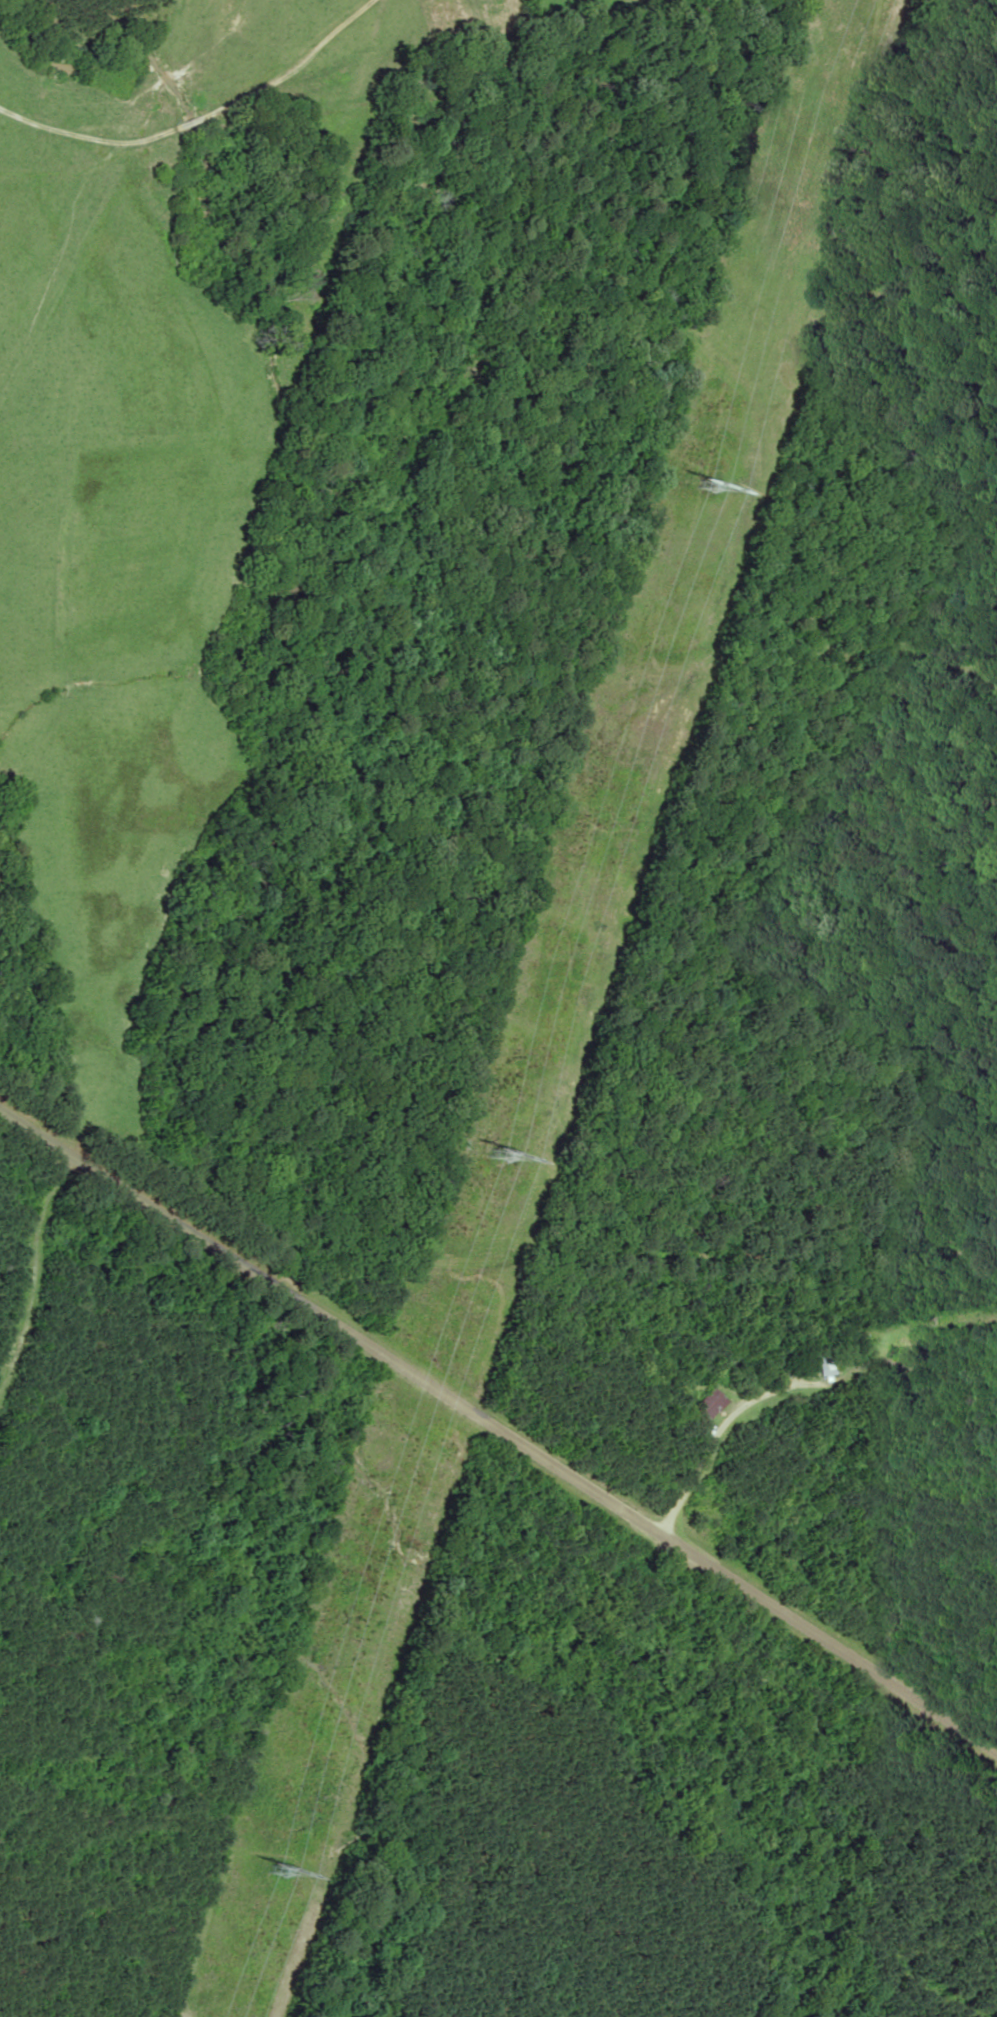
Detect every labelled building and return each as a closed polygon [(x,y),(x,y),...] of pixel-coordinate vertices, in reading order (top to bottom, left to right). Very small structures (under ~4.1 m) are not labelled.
[(811,1357),(813,1377),(830,1375),(828,1356),(811,1357)] [(721,1401),(706,1387),(686,1408),(702,1422),(721,1401)]
